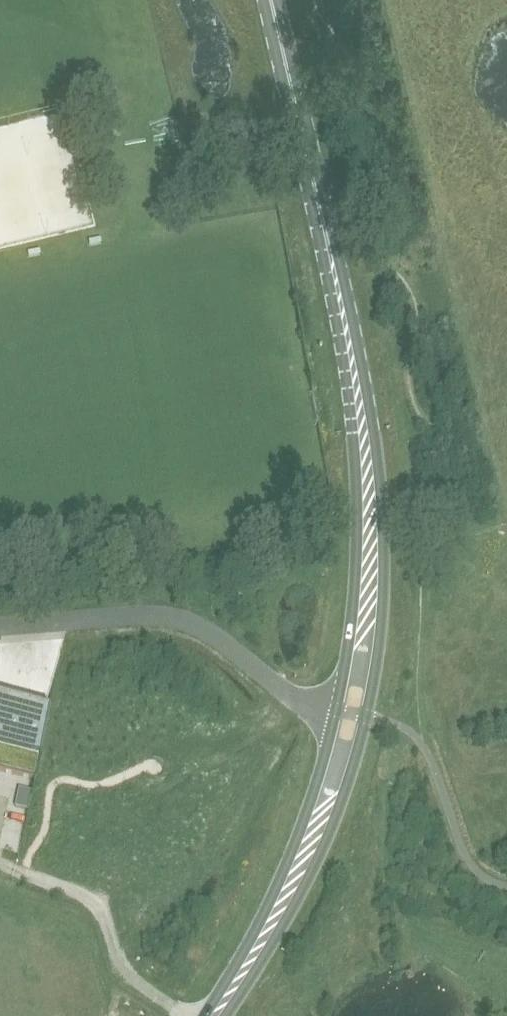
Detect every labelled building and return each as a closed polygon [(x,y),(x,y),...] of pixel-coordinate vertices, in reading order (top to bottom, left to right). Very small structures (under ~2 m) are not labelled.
[(36,773),(50,703),(35,699),(20,696),(4,693),(0,692),(0,766),(36,773)]
